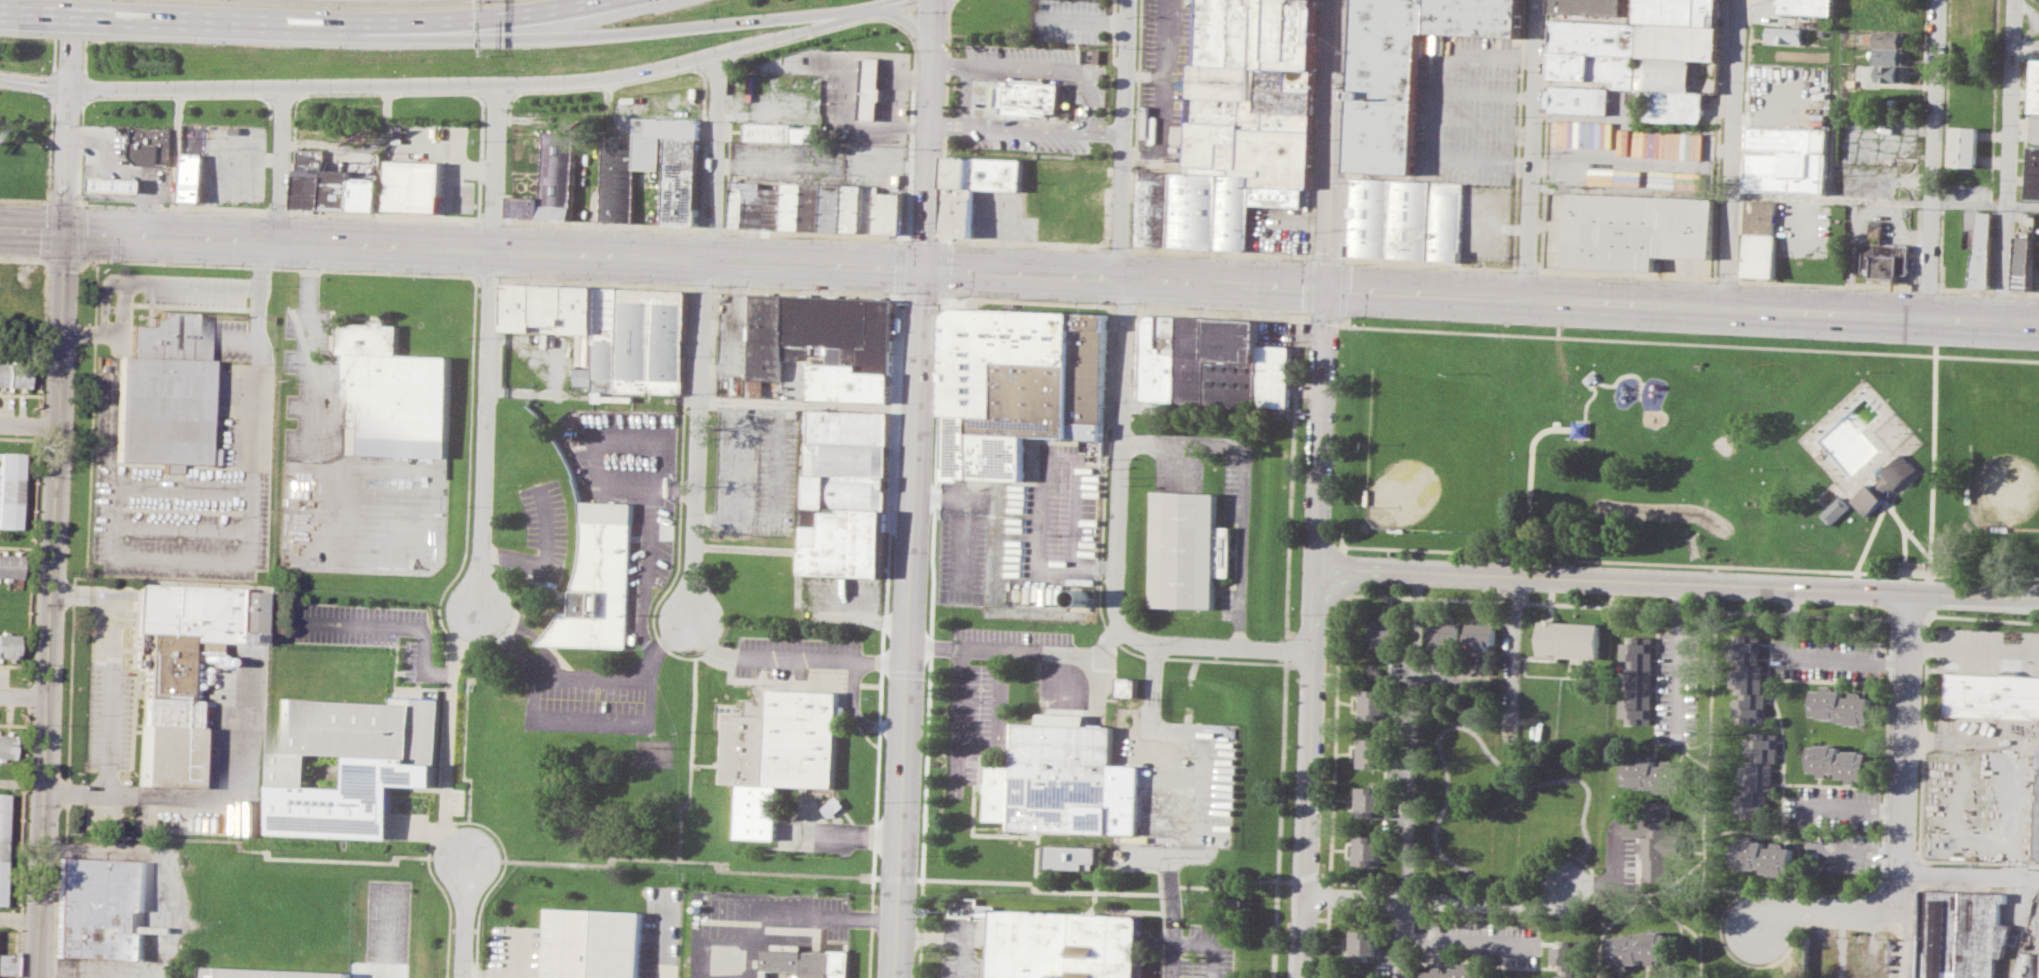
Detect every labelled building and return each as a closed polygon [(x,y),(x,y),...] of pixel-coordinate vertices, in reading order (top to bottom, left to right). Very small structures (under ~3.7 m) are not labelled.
[(1133,246),(1245,252),(1247,207),(1299,210),(1300,188),(1306,189),(1316,0),(1196,0),(1187,176),(1137,173),(1133,246)] [(1418,102),(1421,30),(1519,35),(1520,0),(1357,0),(1353,99),(1418,102)] [(1553,13),(1554,0),(1627,0),(1626,16),(1553,13)] [(1637,21),(1638,0),(1721,0),(1720,25),(1637,21)] [(1780,12),(1780,0),(1834,0),(1834,14),(1780,12)] [(1553,19),(1636,23),(1635,55),(1552,52),(1553,19)] [(1640,24),(1720,28),(1718,59),(1693,58),(1642,55),(1638,55),(1640,24)] [(1770,26),(1804,28),(1803,43),(1769,41),(1770,26)] [(1875,31),(1905,32),(1905,47),(1874,46),(1875,31)] [(1874,48),(1905,50),(1904,64),(1874,63),(1874,48)] [(1552,52),(1550,79),(1614,81),(1613,87),(1634,88),(1635,55),(1552,52)] [(1642,55),(1640,89),(1672,91),(1691,92),(1693,58),(1642,55)] [(864,57),(864,61),(864,72),(863,83),(862,103),(862,113),(862,118),(879,119),(879,114),(880,104),(880,83),(881,72),(881,62),(881,58),(864,57)] [(2038,113),(2038,59),(2032,59),(2029,113),(2038,113)] [(1877,66),(1904,67),(1903,82),(1877,80),(1877,66)] [(1954,78),(1984,79),(1983,94),(1954,93),(1954,78)] [(1000,109),(1060,111),(1061,84),(1001,81),(1000,109)] [(1550,85),(1609,87),(1608,113),(1549,110),(1550,85)] [(1672,91),(1671,120),(1703,122),(1705,92),(1691,92),(1672,91)] [(1353,99),(1349,171),(1415,174),(1418,102),(1353,99)] [(637,136),(640,137),(665,137),(669,138),(703,139),(704,119),(638,117),(637,136)] [(746,122),(795,123),(795,128),(816,129),(816,142),(746,140),(746,122)] [(1746,190),(1827,194),(1830,129),(1749,125),(1746,190)] [(1950,165),(1978,166),(1980,126),(1952,125),(1950,165)] [(113,165),(113,152),(116,152),(116,143),(126,144),(127,126),(175,129),(173,168),(113,165)] [(1702,159),(1703,133),(1634,130),(1633,156),(1702,159)] [(510,217),(573,220),(577,132),(544,131),(542,198),(511,197),(510,217)] [(601,220),(633,221),(637,136),(605,134),(601,220)] [(640,137),(639,168),(664,169),(665,137),(640,137)] [(667,223),(701,224),(703,139),(669,138),(667,223)] [(2038,197),(2038,146),(2030,146),(2028,197),(2038,197)] [(296,209),(323,209),(324,169),(325,151),(298,150),(296,209)] [(183,199),(203,200),(205,153),(185,152),(183,199)] [(947,186),(1021,189),(1022,159),(948,156),(947,186)] [(385,210),(440,211),(441,162),(387,160),(385,210)] [(324,169),(352,170),(352,178),(351,210),(323,209),(324,169)] [(734,228),(789,230),(791,182),(752,181),(752,174),(736,174),(734,228)] [(143,192),(143,179),(92,177),(91,190),(143,192)] [(1347,255),(1462,260),(1465,183),(1351,177),(1347,255)] [(352,178),(381,179),(380,211),(351,210),(352,178)] [(789,230),(908,235),(909,195),(884,194),(884,185),(791,182),(789,230)] [(941,236),(944,188),(976,190),(973,238),(941,236)] [(1567,267),(1657,271),(1658,254),(1713,257),(1716,198),(1571,191),(1567,267)] [(1743,276),(1776,278),(1779,200),(1747,199),(1743,276)] [(1969,286),(1987,286),(1991,213),(1977,213),(1975,255),(1972,255),(1969,286)] [(1857,251),(1858,242),(1868,242),(1869,220),(1884,221),(1883,243),(1909,244),(1908,273),(1896,272),(1895,283),(1870,282),(1870,272),(1861,272),(1862,251),(1857,251)] [(2033,236),(2029,236),(2029,230),(2017,229),(2015,289),(2031,290),(2033,236)] [(509,332),(598,336),(601,289),(511,285),(509,332)] [(597,393),(598,336),(601,289),(693,291),(689,397),(597,393)] [(752,377),(781,378),(782,357),(815,358),(816,347),(895,349),(896,298),(754,294),(752,377)] [(941,479),(950,313),(962,304),(1109,313),(1102,436),(1020,434),(1017,480),(941,479)] [(114,458),(118,354),(130,355),(131,324),(153,325),(153,317),(160,317),(160,310),(208,312),(207,317),(206,356),(211,356),(209,418),(208,446),(217,447),(216,462),(114,458)] [(1138,399),(1288,407),(1292,347),(1263,345),(1263,318),(1149,314),(1141,320),(1138,399)] [(346,452),(349,382),(350,354),(340,354),(342,321),(401,323),(400,352),(454,354),(450,457),(346,452)] [(814,400),(893,402),(895,349),(816,347),(815,358),(814,400)] [(25,386),(0,385),(0,361),(26,362),(25,386)] [(816,409),(895,412),(888,577),(809,574),(816,409)] [(1572,421),(1585,421),(1590,421),(1589,436),(1572,436),(1572,428),(1572,421)] [(1820,514),(1831,526),(1855,503),(1867,516),(1884,500),(1919,468),(1908,456),(1897,445),(1892,450),(1879,462),(1888,473),(1874,486),(1871,482),(1848,503),(1841,495),(1826,508),(1820,514)] [(20,527),(0,527),(0,452),(21,452),(20,527)] [(1148,607),(1216,610),(1217,578),(1231,578),(1233,526),(1217,525),(1218,494),(1152,492),(1148,607)] [(538,645),(627,648),(633,502),(582,500),(585,520),(584,544),(581,566),(576,590),(574,612),(563,612),(553,629),(538,645)] [(18,580),(0,580),(0,552),(19,553),(18,580)] [(132,580),(240,585),(238,641),(187,639),(185,697),(199,697),(195,784),(139,781),(145,632),(130,631),(132,586),(132,580)] [(1376,645),(1397,646),(1397,638),(1404,639),(1404,619),(1372,619),(1371,640),(1376,640),(1376,645)] [(1429,619),(1460,621),(1459,642),(1453,642),(1453,649),(1435,648),(1435,642),(1428,642),(1429,619)] [(1541,621),(1601,623),(1600,659),(1539,656),(1541,621)] [(1466,642),(1467,622),(1496,623),(1495,643),(1490,643),(1489,651),(1472,650),(1472,643),(1466,642)] [(16,658),(0,657),(0,633),(17,634),(16,658)] [(1633,635),(1655,635),(1654,724),(1630,723),(1630,717),(1622,717),(1623,699),(1632,699),(1632,687),(1628,687),(1628,671),(1633,671),(1633,659),(1625,659),(1625,643),(1633,643),(1633,635)] [(1741,636),(1760,637),(1759,665),(1764,665),(1763,693),(1769,693),(1768,723),(1744,722),(1745,716),(1736,715),(1737,696),(1746,697),(1746,694),(1741,694),(1741,687),(1733,686),(1734,669),(1744,669),(1744,664),(1740,664),(1740,657),(1732,657),(1733,641),(1741,641),(1741,636)] [(1946,672),(2038,676),(2038,719),(1944,715),(1946,672)] [(1118,696),(1138,697),(1139,678),(1118,677),(1118,696)] [(1812,689),(1823,689),(1823,684),(1833,684),(1833,690),(1843,690),(1843,695),(1851,696),(1851,691),(1862,692),(1862,696),(1871,697),(1871,723),(1841,722),(1841,717),(1811,716),(1812,689)] [(841,691),(837,788),(781,786),(779,838),(740,837),(742,784),(727,783),(730,713),(751,714),(752,699),(761,699),(762,695),(773,695),(773,688),(841,691)] [(1358,718),(1359,688),(1380,689),(1379,695),(1385,695),(1384,713),(1378,713),(1378,718),(1358,718)] [(272,831),(279,698),(395,703),(396,696),(440,698),(438,785),(396,784),(392,837),(272,831)] [(1012,828),(1110,833),(1114,727),(1014,722),(1012,764),(988,763),(986,820),(1013,821),(1012,828)] [(1738,809),(1739,793),(1747,794),(1747,789),(1750,789),(1751,785),(1743,785),(1743,764),(1751,764),(1752,759),(1756,759),(1756,755),(1748,755),(1749,736),(1756,736),(1756,730),(1780,731),(1779,762),(1773,761),(1772,788),(1767,788),(1767,810),(1758,810),(1758,818),(1748,818),(1748,810),(1738,809)] [(12,757),(0,757),(0,733),(13,734),(12,757)] [(1356,767),(1357,737),(1377,738),(1377,745),(1383,745),(1383,761),(1376,761),(1375,768),(1356,767)] [(1813,745),(1841,746),(1840,751),(1871,752),(1870,779),(1861,779),(1861,784),(1847,784),(1847,779),(1838,778),(1839,771),(1831,771),(1830,776),(1821,776),(1821,770),(1811,770),(1813,745)] [(1626,784),(1627,758),(1636,759),(1637,753),(1647,754),(1647,759),(1657,760),(1656,764),(1666,765),(1666,759),(1681,760),(1680,765),(1688,765),(1686,793),(1654,791),(1655,785),(1626,784)] [(1354,815),(1355,785),(1376,786),(1375,793),(1382,793),(1381,809),(1374,808),(1374,816),(1354,815)] [(846,805),(838,796),(823,809),(832,818),(846,805)] [(1628,809),(1647,809),(1647,801),(1673,801),(1673,832),(1681,832),(1681,856),(1670,856),(1670,880),(1645,880),(1645,855),(1642,855),(1642,835),(1627,835),(1628,809)] [(1352,864),(1353,834),(1373,835),(1373,841),(1380,841),(1379,859),(1372,859),(1372,865),(1352,864)] [(1734,840),(1746,840),(1747,834),(1757,834),(1757,841),(1767,841),(1766,846),(1775,847),(1775,841),(1785,841),(1785,846),(1796,847),(1795,876),(1762,875),(1763,868),(1734,867),(1734,840)] [(1047,867),(1085,869),(1085,862),(1098,863),(1099,848),(1048,846),(1047,867)] [(57,957),(145,960),(145,933),(139,933),(139,911),(147,911),(148,860),(60,857),(57,957)] [(1997,956),(1997,977),(1918,977),(1921,890),(2007,894),(2007,902),(1999,902),(2000,922),(2011,925),(2005,958),(1997,956)] [(646,912),(643,977),(548,977),(551,909),(646,912)] [(1138,916),(1135,977),(992,977),(996,909),(1138,916)] [(1348,958),(1348,929),(1370,930),(1370,935),(1377,936),(1376,953),(1368,953),(1368,958),(1348,958)] [(1611,937),(1639,937),(1640,930),(1671,931),(1670,959),(1659,959),(1659,965),(1649,965),(1649,958),(1640,958),(1640,964),(1631,963),(1631,969),(1620,969),(1621,963),(1610,962),(1611,937)] [(1589,970),(1589,977),(1558,977),(1558,975),(1567,975),(1567,969),(1563,969),(1563,962),(1556,962),(1557,947),(1565,947),(1565,940),(1575,940),(1575,946),(1584,947),(1583,970),(1589,970)] [(852,952),(806,951),(806,946),(777,945),(777,951),(766,950),(766,971),(806,972),(806,977),(851,977),(852,952)] [(2022,952),(2038,953),(2038,977),(2014,977),(2022,952)] [(14,975),(15,957),(0,956),(0,975),(14,975)] [(1484,968),(1484,977),(1425,977),(1425,971),(1436,971),(1436,967),(1445,967),(1445,972),(1453,972),(1453,966),(1463,966),(1463,963),(1473,963),(1473,968),(1484,968)] [(352,974),(208,968),(208,977),(352,977),(352,974)]
